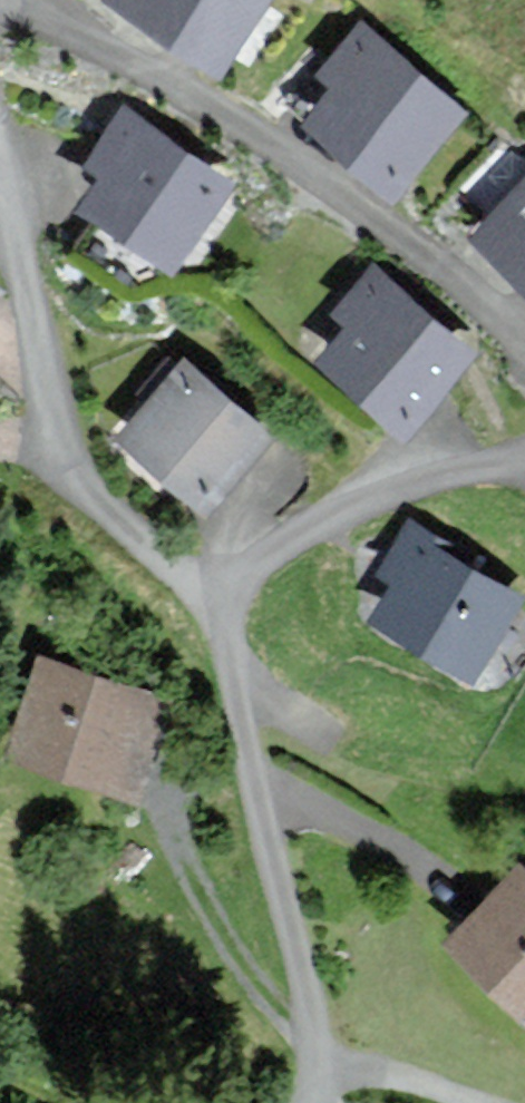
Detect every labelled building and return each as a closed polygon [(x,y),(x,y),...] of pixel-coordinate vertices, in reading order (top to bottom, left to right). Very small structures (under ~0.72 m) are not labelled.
[(221,62),(261,0),(124,0),(221,62)] [(458,114),(361,31),(325,73),(341,86),(310,122),(391,191),(458,114)] [(112,169),(89,205),(177,262),(229,182),(126,115),(96,160),(112,169)] [(480,239),(524,282),(524,191),(480,239)] [(375,266),(335,311),(360,333),(332,364),(403,427),(471,352),(375,266)] [(184,367),(125,436),(202,503),(262,435),(184,367)] [(400,574),(378,619),(477,668),(513,596),(426,553),(432,541),(410,531),(391,569),(400,574)] [(43,669),(17,760),(131,792),(157,701),(43,669)] [(451,943),(524,1014),(524,885),(515,876),(451,943)]
